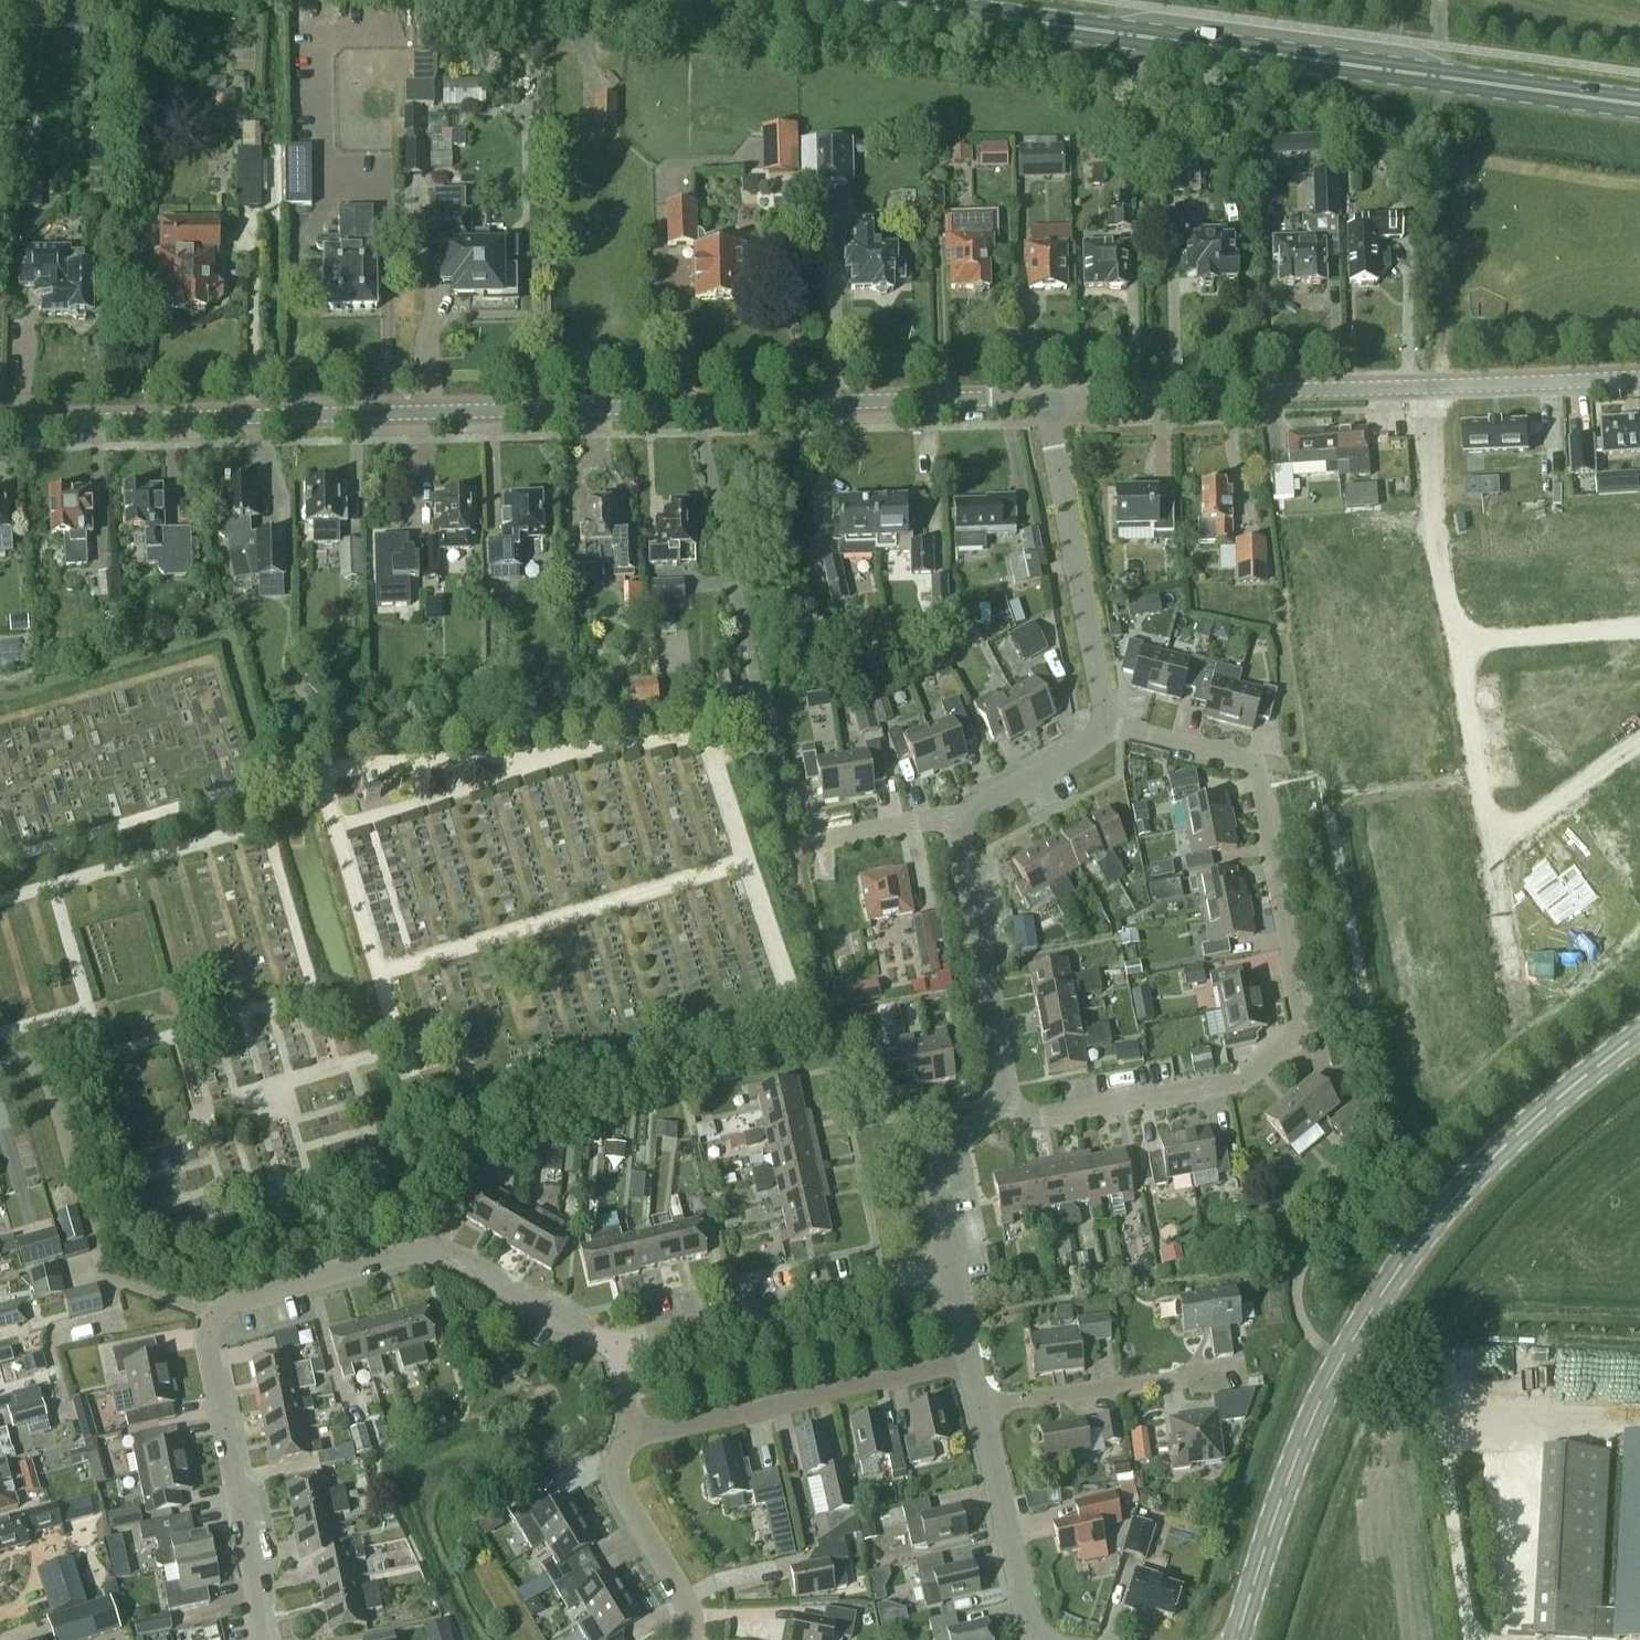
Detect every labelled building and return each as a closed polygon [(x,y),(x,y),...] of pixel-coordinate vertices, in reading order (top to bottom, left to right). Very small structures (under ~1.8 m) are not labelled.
[(494,107),(495,78),(449,77),(449,107),(494,107)] [(404,106),(405,133),(407,133),(407,143),(405,143),(405,175),(425,174),(425,144),(420,144),(420,133),(422,133),(421,107),(434,106),(434,83),(407,83),(407,106),(404,106)] [(617,96),(595,96),(594,130),(616,130),(617,96)] [(243,123),(242,151),(258,151),(258,124),(243,123)] [(797,125),(762,127),(764,174),(799,173),(797,125)] [(853,139),(815,140),(817,186),(854,185),(853,139)] [(867,154),(867,141),(855,142),(855,154),(867,154)] [(1007,142),(980,143),(980,164),(1008,164),(1007,142)] [(1064,145),(1018,146),(1019,179),(1064,178),(1064,145)] [(949,162),(967,161),(966,147),(948,148),(949,162)] [(242,151),(238,151),(237,208),(261,208),(262,151),(258,151),(242,151)] [(1340,153),(1341,169),(1356,168),(1355,152),(1340,153)] [(288,213),(313,213),(313,156),(288,156),(288,213)] [(1171,193),(1200,192),(1199,157),(1170,158),(1171,193)] [(42,163),(15,163),(16,209),(42,208),(42,163)] [(1103,164),(1092,164),(1093,184),(1104,184),(1103,164)] [(1313,166),(1315,217),(1308,217),(1306,221),(1306,230),(1309,234),(1309,237),(1270,238),(1271,261),(1275,261),(1277,288),(1326,286),(1325,245),(1338,244),(1335,165),(1313,166)] [(743,193),(758,193),(758,178),(743,178),(743,193)] [(928,188),(929,209),(941,208),(941,188),(928,188)] [(500,240),(500,244),(488,244),(488,230),(475,230),(475,238),(472,238),(471,210),(465,210),(464,190),(435,191),(435,212),(422,212),(422,241),(442,241),(443,283),(455,283),(455,295),(482,295),(482,302),(518,301),(517,264),(500,265),(500,258),(516,258),(516,240),(500,240)] [(742,276),(746,276),(745,248),(726,249),(726,239),(705,239),(704,235),(700,231),(699,231),(699,230),(697,230),(696,204),(668,205),(669,246),(699,245),(699,248),(695,248),(696,302),(715,301),(715,302),(724,301),(742,300),(742,276)] [(325,310),(377,309),(376,250),(373,250),(372,209),(338,210),(339,238),(325,238),(319,238),(317,240),(316,247),(319,251),(324,251),(325,310)] [(1131,209),(1104,209),(1105,228),(1131,228),(1131,209)] [(994,239),(997,239),(996,212),(945,213),(946,268),(950,268),(951,290),(968,289),(968,291),(974,291),(977,293),(984,293),(985,291),(990,291),(989,258),(994,257),(994,239)] [(1378,239),(1403,238),(1402,216),(1353,217),(1354,235),(1347,235),(1349,285),(1377,284),(1377,274),(1384,273),(1390,267),(1389,252),(1383,247),(1378,247),(1378,239)] [(887,294),(889,293),(894,293),(893,282),(905,282),(905,264),(898,264),(897,246),(887,246),(887,244),(873,244),(872,226),(871,221),(851,221),(852,244),(845,244),(846,273),(851,273),(852,290),(872,290),(872,293),(877,293),(879,294),(880,295),(883,295),(885,295),(887,294)] [(223,299),(223,286),(219,282),(213,282),(213,256),(218,256),(218,222),(162,222),(161,254),(156,254),(156,293),(161,293),(161,311),(182,311),(182,314),(185,314),(185,315),(205,315),(205,314),(207,314),(207,304),(217,304),(217,306),(219,306),(219,303),(223,299)] [(1220,281),(1238,280),(1237,256),(1235,256),(1234,238),(1223,238),(1223,230),(1181,231),(1181,256),(1185,256),(1186,273),(1196,273),(1197,285),(1201,284),(1204,286),(1212,286),(1214,284),(1220,284),(1220,281)] [(1127,271),(1130,271),(1130,244),(1107,245),(1107,242),(1083,243),(1083,245),(1084,288),(1105,288),(1105,289),(1127,288),(1127,271)] [(1029,290),(1033,290),(1038,292),(1044,290),(1051,290),(1057,292),(1063,289),(1067,289),(1066,245),(1025,246),(1025,267),(1029,267),(1029,290)] [(105,319),(108,316),(108,302),(92,302),(92,269),(83,270),(83,254),(70,254),(70,249),(19,249),(20,286),(36,286),(36,297),(42,297),(42,317),(73,316),(75,321),(89,321),(91,319),(93,319),(93,320),(105,319)] [(1602,419),(1604,454),(1639,452),(1639,417),(1602,419)] [(1526,422),(1463,424),(1464,452),(1527,449),(1526,422)] [(1334,430),(1337,462),(1349,461),(1350,476),(1369,474),(1365,428),(1334,430)] [(1337,462),(1334,430),(1288,434),(1290,466),(1274,467),(1276,498),(1294,497),(1292,477),(1326,475),(1338,474),(1337,462)] [(251,577),(260,577),(283,577),(283,534),(250,535),(250,518),(252,518),(258,518),(257,482),(222,483),(223,516),(218,520),(218,534),(222,540),(229,540),(229,552),(234,581),(251,577)] [(315,546),(339,545),(340,579),(363,578),(362,540),(339,541),(338,522),(347,522),(346,502),(342,502),(341,482),(306,483),(307,524),(314,523),(315,546)] [(1199,544),(1232,543),(1231,489),(1225,489),(1225,482),(1201,482),(1202,520),(1199,520),(1199,544)] [(1482,482),(1466,483),(1467,498),(1483,498),(1482,482)] [(193,569),(192,563),(191,528),(164,529),(162,487),(147,488),(147,484),(144,484),(144,485),(125,486),(124,486),(126,529),(145,528),(147,565),(158,564),(159,571),(167,578),(185,577),(193,569)] [(53,491),(51,491),(52,536),(55,536),(66,535),(67,565),(86,565),(85,534),(91,534),(90,490),(73,491),(73,489),(69,489),(69,490),(65,487),(58,487),(53,491)] [(12,552),(11,533),(8,531),(6,492),(4,492),(1,491),(0,491),(0,553),(12,552)] [(423,541),(424,560),(424,581),(441,580),(441,551),(470,550),(470,535),(474,535),(473,492),(450,493),(450,492),(444,492),(444,497),(431,497),(432,541),(423,541)] [(1174,533),(1175,533),(1174,500),(1156,500),(1156,492),(1118,493),(1119,528),(1154,527),(1154,540),(1174,540),(1174,533)] [(1017,522),(1016,512),(1016,497),(987,498),(988,503),(955,504),(956,535),(954,535),(955,551),(986,550),(986,537),(1016,536),(1015,523),(1017,522)] [(525,540),(544,539),(542,498),(509,499),(508,498),(503,499),(504,515),(503,515),(504,540),(489,541),(490,568),(521,567),(520,544),(525,544),(525,540)] [(635,534),(631,534),(618,534),(616,502),(612,502),(611,500),(587,501),(587,505),(583,505),(583,526),(580,527),(580,540),(583,540),(583,543),(583,565),(612,565),(613,573),(614,573),(615,578),(617,578),(617,583),(634,583),(634,572),(635,572),(635,534)] [(880,502),(874,502),(876,543),(875,543),(875,551),(897,550),(898,550),(899,550),(899,554),(911,554),(912,574),(934,573),(933,542),(914,542),(913,528),(914,522),(913,517),(905,517),(905,501),(892,502),(880,502)] [(876,543),(874,502),(840,503),(840,519),(835,519),(836,543),(845,543),(845,544),(875,543),(876,543)] [(680,546),(692,545),(691,506),(666,507),(666,520),(657,520),(658,545),(649,545),(649,565),(680,564),(680,546)] [(1025,555),(1041,552),(1037,530),(1020,533),(1025,555)] [(409,536),(375,537),(377,606),(411,605),(410,579),(419,579),(418,558),(409,558),(409,536)] [(1267,540),(1236,541),(1237,584),(1268,583),(1267,540)] [(1036,554),(1008,560),(1014,587),(1042,581),(1036,554)] [(833,601),(848,598),(839,559),(824,562),(833,601)] [(115,572),(99,573),(101,602),(117,601),(115,572)] [(933,620),(949,619),(947,579),(932,580),(933,620)] [(684,580),(651,581),(652,614),(664,614),(663,600),(685,600),(684,580)] [(1142,598),(1127,601),(1130,618),(1145,616),(1142,598)] [(978,606),(955,607),(956,624),(979,624),(978,606)] [(28,616),(14,617),(14,631),(28,630),(28,616)] [(1033,622),(1009,635),(1025,663),(1048,649),(1033,622)] [(1156,694),(1166,655),(1142,648),(1143,643),(1129,640),(1121,671),(1134,674),(1131,687),(1156,694)] [(1184,687),(1196,691),(1197,691),(1202,670),(1205,660),(1191,656),(1190,661),(1166,655),(1156,694),(1180,700),(1184,687)] [(948,664),(936,669),(940,679),(953,674),(948,664)] [(1203,718),(1228,724),(1238,685),(1241,671),(1216,665),(1214,673),(1202,670),(1197,691),(1196,691),(1194,701),(1207,705),(1203,718)] [(1034,680),(1012,692),(1032,729),(1055,716),(1043,696),(1055,689),(1042,666),(1030,673),(1034,680)] [(728,671),(716,674),(720,696),(733,694),(728,671)] [(634,680),(637,710),(660,707),(657,677),(634,680)] [(1262,691),(1238,685),(1228,724),(1252,731),(1256,718),(1269,721),(1277,690),(1264,686),(1262,691)] [(994,740),(1005,733),(1010,741),(1032,729),(1012,692),(1000,698),(998,694),(991,695),(986,697),(974,704),(994,740)] [(927,728),(943,767),(967,758),(962,745),(974,741),(958,698),(941,705),(947,720),(927,728)] [(893,719),(887,699),(872,704),(878,724),(893,719)] [(873,709),(856,714),(862,734),(879,728),(873,709)] [(919,777),(943,767),(927,728),(904,737),(901,729),(888,734),(898,759),(910,755),(919,777)] [(886,781),(883,768),(879,742),(865,744),(867,752),(842,756),(849,798),(874,794),(872,783),(886,781)] [(849,798),(842,756),(817,760),(815,752),(802,755),(806,781),(819,779),(823,802),(849,798)] [(381,798),(376,783),(361,787),(366,803),(381,798)] [(1187,830),(1231,821),(1226,795),(1200,800),(1198,786),(1171,792),(1174,805),(1182,804),(1187,830)] [(1084,822),(1117,881),(1126,876),(1112,850),(1127,842),(1107,809),(1084,822)] [(1147,817),(1134,819),(1138,834),(1150,831),(1147,817)] [(1236,848),(1231,821),(1187,830),(1192,856),(1184,858),(1187,871),(1213,866),(1211,853),(1236,848)] [(1108,886),(1117,881),(1084,822),(1061,835),(1080,868),(1094,861),(1108,886)] [(1080,868),(1061,835),(1038,847),(1067,900),(1076,895),(1066,876),(1080,868)] [(1057,905),(1067,900),(1038,847),(1013,861),(1025,882),(1016,887),(1023,900),(1047,886),(1057,905)] [(1535,867),(1525,875),(1535,889),(1532,891),(1543,906),(1546,904),(1558,920),(1580,903),(1581,905),(1598,893),(1581,870),(1568,880),(1561,871),(1559,873),(1546,855),(1533,865),(1535,867)] [(869,921),(912,912),(904,869),(861,877),(869,921)] [(1237,870),(1215,874),(1189,879),(1191,893),(1199,891),(1204,917),(1248,909),(1243,882),(1239,883),(1237,870)] [(1167,882),(1149,886),(1153,904),(1170,901),(1167,882)] [(1253,936),(1248,909),(1204,917),(1209,944),(1201,945),(1204,959),(1230,954),(1228,941),(1253,936)] [(940,912),(912,918),(923,977),(941,973),(935,943),(946,941),(940,912)] [(1138,931),(1119,934),(1121,947),(1140,944),(1138,931)] [(1034,994),(1100,981),(1098,971),(1070,976),(1067,960),(1029,967),(1034,994)] [(1140,962),(1124,964),(1125,976),(1142,974),(1140,962)] [(1205,982),(1202,966),(1184,969),(1187,986),(1205,982)] [(1222,1011),(1262,1003),(1257,978),(1244,981),(1241,967),(1210,973),(1212,987),(1217,986),(1222,1011)] [(951,973),(937,976),(940,992),(954,989),(951,973)] [(1102,991),(1100,981),(1034,994),(1039,1020),(1077,1013),(1074,997),(1102,991)] [(862,983),(847,986),(850,1005),(866,1002),(862,983)] [(1155,987),(1139,989),(1144,1021),(1160,1019),(1155,987)] [(1266,1028),(1262,1003),(1222,1011),(1227,1035),(1222,1036),(1224,1050),(1256,1044),(1253,1031),(1266,1028)] [(1044,1046),(1110,1033),(1108,1023),(1080,1028),(1077,1013),(1039,1020),(1044,1046)] [(937,1039),(926,1041),(934,1083),(956,1079),(948,1037),(946,1029),(936,1031),(937,1039)] [(1112,1044),(1110,1033),(1044,1046),(1049,1073),(1087,1066),(1084,1049),(1112,1044)] [(922,1085),(934,1083),(926,1041),(915,1044),(913,1036),(904,1037),(914,1092),(923,1091),(922,1085)] [(906,1094),(914,1092),(904,1037),(895,1039),(896,1047),(885,1049),(893,1091),(905,1089),(906,1094)] [(1120,1042),(1123,1062),(1129,1061),(1141,1059),(1138,1040),(1126,1041),(1120,1042)] [(872,1044),(862,1046),(863,1054),(871,1095),(893,1091),(885,1049),(874,1051),(872,1044)] [(1209,1048),(1191,1052),(1193,1065),(1212,1062),(1209,1048)] [(701,1085),(698,1071),(689,1074),(692,1087),(701,1085)] [(758,1099),(761,1110),(802,1101),(797,1079),(748,1090),(750,1100),(758,1099)] [(1289,1145),(1337,1106),(1314,1079),(1266,1118),(1289,1145)] [(1346,1143),(1376,1117),(1359,1097),(1329,1123),(1346,1143)] [(755,1123),(757,1132),(812,1120),(810,1111),(805,1113),(802,1101),(761,1110),(763,1121),(755,1123)] [(770,1153),(817,1143),(812,1120),(757,1132),(744,1134),(747,1145),(760,1143),(763,1137),(767,1137),(770,1153)] [(678,1124),(657,1122),(656,1136),(676,1138),(678,1124)] [(1184,1135),(1191,1175),(1216,1171),(1217,1176),(1231,1173),(1225,1141),(1211,1144),(1209,1130),(1184,1135)] [(1167,1180),(1191,1175),(1184,1135),(1159,1140),(1162,1153),(1148,1155),(1154,1187),(1168,1185),(1167,1180)] [(626,1144),(607,1142),(606,1158),(624,1160),(626,1144)] [(752,1171),(755,1181),(822,1167),(817,1143),(770,1153),(774,1170),(770,1171),(765,1168),(752,1171)] [(1103,1155),(1111,1197),(1122,1195),(1123,1203),(1134,1201),(1125,1151),(1103,1155)] [(1099,1199),(1111,1197),(1103,1155),(1091,1158),(1090,1152),(1081,1154),(1089,1201),(1091,1209),(1101,1207),(1099,1199)] [(1089,1201),(1081,1154),(1058,1158),(1071,1226),(1081,1224),(1079,1211),(1074,1208),(1073,1204),(1089,1201)] [(1060,1228),(1071,1226),(1058,1158),(1035,1163),(1044,1210),(1060,1206),(1061,1210),(1057,1215),(1060,1228)] [(490,1172),(474,1162),(455,1193),(472,1203),(490,1172)] [(1045,1217),(1044,1210),(1035,1163),(1026,1164),(1027,1169),(1015,1172),(1023,1214),(1034,1211),(1036,1219),(1045,1217)] [(780,1199),(827,1189),(822,1167),(755,1181),(757,1192),(770,1189),(773,1184),(777,1183),(780,1199)] [(1012,1216),(1023,1214),(1015,1172),(993,1176),(1002,1225),(1013,1224),(1012,1216)] [(487,1230),(507,1195),(499,1190),(496,1196),(484,1188),(466,1218),(487,1230)] [(783,1209),(785,1221),(826,1211),(824,1199),(829,1198),(827,1189),(780,1199),(773,1201),(775,1211),(783,1209)] [(487,1230),(507,1242),(525,1212),(507,1202),(510,1196),(507,1195),(487,1230)] [(506,1244),(528,1257),(552,1216),(538,1208),(533,1217),(525,1212),(507,1242),(506,1244)] [(826,1211),(785,1221),(788,1232),(780,1233),(782,1244),(790,1242),(831,1233),(826,1211)] [(77,1212),(60,1216),(68,1244),(85,1239),(77,1212)] [(566,1224),(552,1216),(528,1257),(551,1271),(570,1238),(560,1233),(566,1224)] [(672,1220),(673,1226),(681,1260),(707,1253),(699,1220),(685,1223),(684,1217),(672,1220)] [(673,1226),(652,1231),(660,1265),(681,1260),(673,1226)] [(639,1272),(639,1270),(631,1236),(622,1238),(620,1228),(603,1232),(614,1278),(639,1272)] [(54,1229),(15,1240),(24,1268),(62,1257),(54,1229)] [(660,1265),(652,1231),(631,1236),(639,1270),(660,1265)] [(589,1284),(614,1278),(603,1232),(589,1235),(591,1246),(580,1248),(589,1284)] [(1252,1234),(1239,1237),(1241,1249),(1254,1246),(1252,1234)] [(1,1241),(0,1241),(0,1256),(17,1251),(13,1237),(1,1241)] [(86,1241),(62,1248),(65,1259),(90,1252),(86,1241)] [(1181,1248),(1159,1251),(1161,1264),(1183,1261),(1181,1248)] [(1075,1254),(1063,1256),(1065,1272),(1078,1270),(1075,1254)] [(1087,1254),(1076,1255),(1078,1269),(1089,1267),(1087,1254)] [(1139,1258),(1138,1265),(1141,1270),(1148,1272),(1153,1269),(1154,1263),(1151,1258),(1146,1256),(1139,1258)] [(1030,1264),(1016,1266),(1018,1278),(1031,1277),(1030,1264)] [(29,1273),(32,1288),(62,1280),(58,1265),(29,1273)] [(65,1294),(62,1280),(32,1288),(36,1301),(65,1294)] [(73,1289),(77,1315),(109,1310),(105,1285),(73,1289)] [(1235,1292),(1181,1300),(1186,1328),(1209,1325),(1214,1358),(1233,1355),(1228,1322),(1239,1321),(1235,1292)] [(1253,1304),(1241,1306),(1244,1321),(1255,1319),(1253,1304)] [(0,1311),(0,1330),(27,1322),(22,1305),(0,1311)] [(401,1312),(416,1366),(428,1363),(423,1345),(436,1341),(425,1305),(401,1312)] [(404,1370),(416,1366),(401,1312),(379,1319),(389,1354),(398,1352),(404,1370)] [(1111,1341),(1108,1315),(1077,1319),(1079,1332),(1030,1338),(1034,1377),(1084,1371),(1081,1345),(1111,1341)] [(380,1357),(389,1354),(379,1319),(358,1325),(357,1322),(354,1323),(365,1362),(367,1361),(372,1379),(385,1375),(380,1357)] [(365,1362),(354,1323),(329,1330),(340,1368),(341,1368),(344,1380),(355,1377),(352,1365),(365,1362)] [(297,1331),(274,1336),(277,1351),(300,1347),(297,1331)] [(127,1374),(130,1387),(170,1379),(165,1354),(152,1357),(149,1342),(113,1349),(118,1376),(127,1374)] [(258,1387),(313,1375),(326,1373),(323,1360),(292,1366),(290,1354),(253,1361),(258,1387)] [(1621,1403),(1639,1403),(1639,1359),(1622,1359),(1621,1403)] [(316,1388),(313,1375),(258,1387),(263,1408),(299,1400),(297,1392),(316,1388)] [(1250,1388),(1264,1386),(1263,1377),(1249,1379),(1250,1388)] [(117,1415),(126,1414),(129,1428),(160,1422),(157,1408),(175,1404),(170,1379),(130,1387),(112,1391),(117,1415)] [(8,1414),(43,1404),(38,1386),(0,1398),(0,1412),(7,1410),(8,1414)] [(1175,1454),(1171,1455),(1173,1470),(1190,1468),(1190,1464),(1222,1460),(1218,1423),(1245,1420),(1254,1391),(1213,1397),(1215,1414),(1170,1420),(1175,1454)] [(299,1400),(263,1408),(260,1408),(266,1436),(305,1428),(302,1412),(314,1409),(312,1398),(299,1401),(299,1400)] [(932,1444),(947,1441),(939,1402),(911,1408),(917,1436),(904,1439),(910,1465),(935,1459),(932,1444)] [(47,1418),(43,1404),(8,1414),(12,1428),(47,1418)] [(352,1407),(356,1431),(370,1429),(366,1404),(352,1407)] [(892,1474),(906,1471),(899,1441),(887,1444),(880,1414),(851,1421),(860,1463),(889,1457),(892,1474)] [(1040,1428),(1046,1463),(1090,1455),(1086,1434),(1101,1431),(1103,1444),(1121,1441),(1116,1415),(1040,1428)] [(97,1437),(92,1417),(78,1421),(84,1441),(97,1437)] [(1154,1426),(1136,1429),(1140,1460),(1159,1457),(1154,1426)] [(845,1465),(833,1468),(824,1427),(795,1433),(804,1475),(819,1472),(828,1514),(854,1508),(845,1465)] [(308,1444),(305,1428),(266,1436),(272,1464),(311,1456),(311,1455),(323,1453),(321,1442),(308,1444)] [(139,1476),(148,1474),(188,1465),(183,1441),(169,1443),(167,1429),(131,1437),(139,1476)] [(7,1462),(16,1459),(13,1449),(11,1440),(8,1430),(0,1432),(0,1464),(7,1462)] [(1627,1433),(1618,1610),(1602,1609),(1611,1450),(1545,1446),(1534,1636),(1627,1639),(1639,1639),(1639,1434),(1627,1433)] [(97,1439),(85,1443),(88,1455),(100,1452),(97,1439)] [(710,1498),(713,1498),(713,1501),(752,1492),(756,1507),(759,1507),(762,1518),(783,1513),(781,1502),(784,1501),(777,1471),(750,1476),(749,1472),(743,1473),(737,1446),(703,1453),(709,1482),(706,1482),(704,1486),(706,1496),(710,1498)] [(1129,1475),(1127,1460),(1112,1463),(1114,1477),(1129,1475)] [(36,1477),(32,1462),(17,1466),(20,1475),(11,1478),(7,1462),(0,1464),(0,1487),(12,1483),(13,1485),(22,1482),(22,1481),(36,1477)] [(188,1465),(148,1474),(151,1487),(142,1489),(147,1514),(183,1507),(180,1493),(193,1490),(188,1465)] [(36,1477),(22,1481),(22,1482),(13,1485),(12,1483),(0,1487),(0,1514),(19,1508),(15,1494),(25,1492),(26,1496),(40,1492),(36,1477)] [(292,1511),(347,1500),(345,1487),(326,1491),(324,1478),(287,1485),(292,1511)] [(1138,1504),(1134,1483),(1120,1485),(1124,1506),(1138,1504)] [(1140,1504),(1152,1503),(1150,1491),(1138,1492),(1140,1504)] [(1107,1558),(1104,1544),(1100,1527),(1120,1522),(1114,1494),(1075,1503),(1078,1518),(1054,1524),(1061,1554),(1079,1550),(1082,1563),(1107,1558)] [(545,1542),(581,1520),(567,1497),(544,1511),(536,1496),(509,1512),(532,1550),(545,1542)] [(16,1549),(19,1550),(25,1549),(27,1545),(31,1544),(28,1535),(63,1525),(60,1515),(92,1506),(89,1497),(0,1522),(0,1553),(16,1549)] [(350,1512),(347,1500),(292,1511),(297,1532),(294,1533),(295,1537),(334,1529),(332,1516),(350,1512)] [(928,1500),(902,1506),(912,1548),(966,1536),(959,1508),(931,1514),(928,1500)] [(902,1506),(858,1516),(863,1541),(877,1538),(875,1527),(905,1520),(902,1506)] [(500,1528),(491,1513),(476,1522),(484,1537),(500,1528)] [(191,1514),(140,1525),(143,1542),(157,1539),(159,1550),(155,1556),(157,1565),(162,1568),(176,1566),(215,1558),(209,1531),(195,1534),(191,1514)] [(818,1543),(819,1550),(815,1550),(818,1564),(791,1569),(796,1598),(834,1591),(834,1589),(848,1586),(843,1560),(848,1559),(845,1545),(844,1536),(860,1534),(857,1516),(818,1543)] [(545,1542),(555,1557),(541,1565),(551,1581),(542,1587),(546,1594),(555,1589),(555,1588),(581,1572),(572,1557),(595,1543),(581,1520),(545,1542)] [(1145,1560),(1155,1527),(1132,1520),(1122,1552),(1145,1560)] [(300,1561),(312,1559),(351,1551),(351,1550),(349,1539),(337,1541),(334,1529),(295,1537),(300,1561)] [(124,1549),(121,1536),(105,1541),(108,1553),(124,1549)] [(317,1582),(356,1574),(354,1561),(366,1559),(363,1548),(351,1550),(351,1551),(312,1559),(317,1582)] [(942,1600),(979,1592),(972,1564),(945,1570),(941,1555),(915,1561),(926,1609),(943,1605),(942,1600)] [(215,1558),(176,1566),(179,1582),(164,1585),(169,1611),(210,1603),(207,1587),(220,1584),(215,1558)] [(56,1612),(86,1602),(72,1559),(42,1569),(56,1612)] [(1166,1579),(1136,1569),(1124,1607),(1141,1613),(1142,1608),(1172,1618),(1181,1588),(1164,1583),(1166,1579)] [(581,1602),(591,1617),(627,1596),(612,1572),(590,1586),(581,1572),(555,1588),(555,1589),(568,1610),(581,1602)] [(875,1575),(881,1600),(895,1597),(889,1572),(875,1575)] [(325,1607),(380,1596),(377,1583),(359,1587),(356,1574),(317,1582),(318,1586),(320,1586),(325,1607)] [(380,1596),(325,1607),(330,1632),(367,1625),(364,1612),(382,1608),(380,1596)] [(523,1604),(531,1618),(544,1610),(536,1596),(523,1604)] [(591,1617),(600,1633),(588,1639),(622,1639),(618,1633),(641,1619),(627,1596),(591,1617)] [(121,1630),(111,1599),(47,1619),(54,1639),(91,1639),(121,1630)] [(833,1634),(852,1638),(856,1613),(826,1607),(823,1621),(797,1616),(792,1639),(832,1639),(833,1634)] [(145,1637),(178,1628),(174,1612),(141,1622),(145,1637)] [(934,1639),(990,1639),(986,1623),(958,1629),(955,1614),(929,1620),(934,1639)] [(205,1639),(206,1639),(219,1637),(217,1628),(215,1628),(213,1623),(201,1626),(205,1639)] [(394,1632),(361,1639),(396,1639),(394,1632)]
